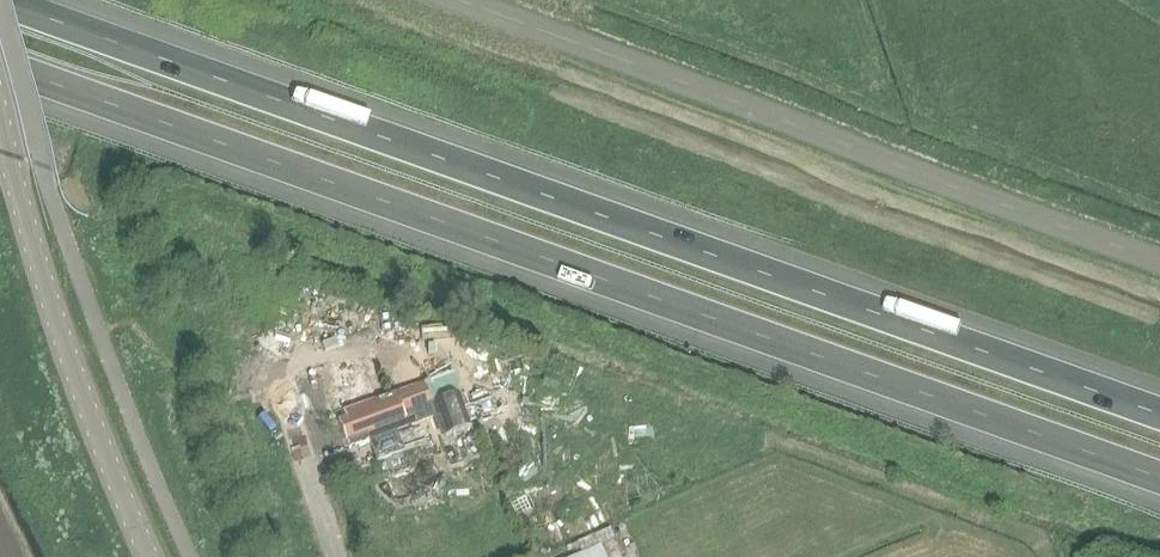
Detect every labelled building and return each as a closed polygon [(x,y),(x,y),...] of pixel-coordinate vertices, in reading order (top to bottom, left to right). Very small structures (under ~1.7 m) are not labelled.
[(346,419),(339,422),(347,442),(349,449),(357,446),(370,441),(395,432),(408,427),(435,416),(431,407),(422,383),(404,390),(344,412),(346,419)] [(456,397),(431,407),(435,416),(443,437),(468,426),(456,397)] [(395,432),(370,441),(378,463),(403,453),(395,432)] [(605,540),(566,556),(613,556),(605,540)]
